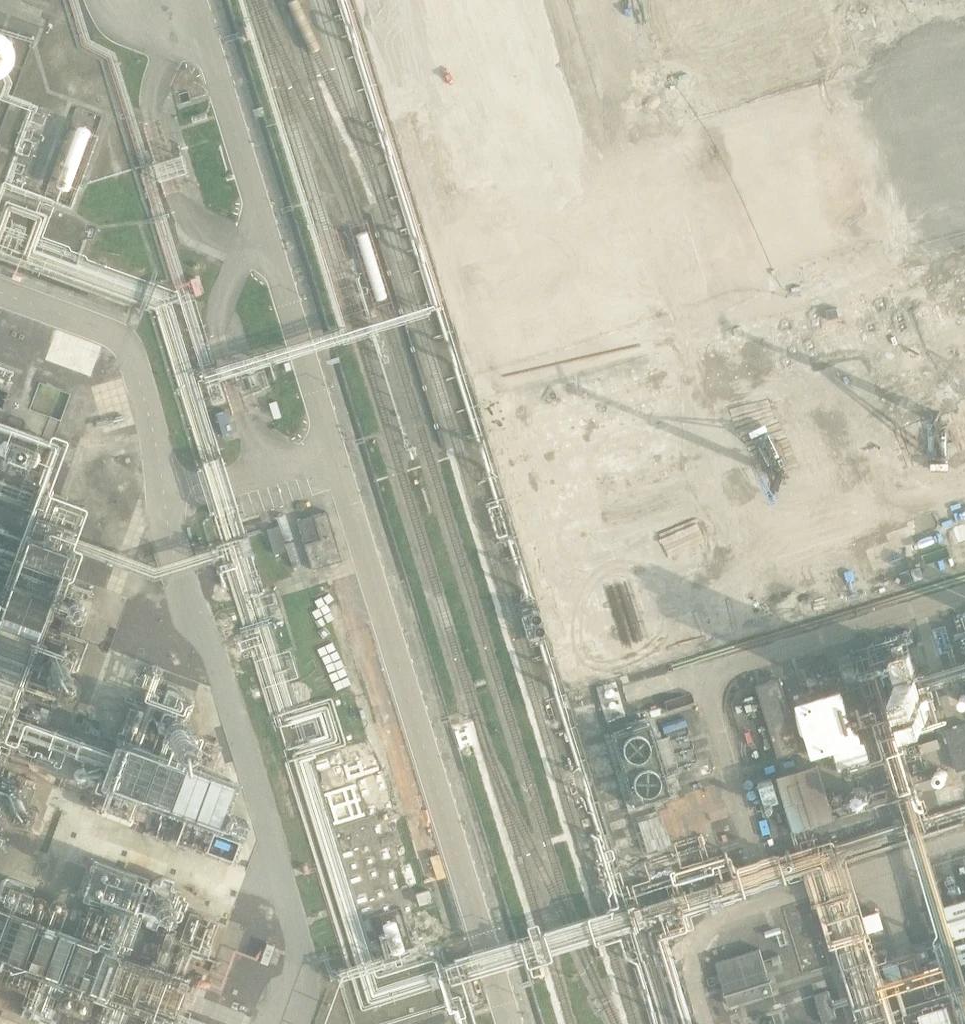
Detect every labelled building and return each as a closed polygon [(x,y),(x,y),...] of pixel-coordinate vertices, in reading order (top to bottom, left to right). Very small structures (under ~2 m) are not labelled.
[(12,47),(11,42),(10,39),(8,34),(5,30),(1,27),(0,27),(0,67),(3,66),(7,62),(10,57),(11,52),(12,48),(12,47)] [(638,232),(565,255),(600,368),(673,345),(638,232)] [(672,403),(602,425),(653,589),(723,567),(672,403)] [(326,512),(297,521),(312,569),(341,560),(326,512)] [(285,551),(278,527),(266,531),(273,554),(285,551)] [(164,585),(160,570),(148,558),(137,569),(126,557),(97,552),(94,567),(122,571),(106,575),(100,581),(114,583),(113,588),(120,594),(125,589),(129,570),(142,572),(138,576),(141,588),(150,586),(153,566),(160,596),(150,586),(149,590),(160,600),(148,612),(138,614),(140,621),(143,617),(145,626),(177,631),(173,613),(161,602),(164,585)] [(117,632),(125,632),(127,612),(121,611),(121,610),(81,607),(79,634),(117,638),(117,632)] [(779,679),(756,686),(777,758),(800,751),(779,679)] [(646,715),(608,725),(628,805),(666,795),(646,715)] [(943,731),(956,772),(964,769),(964,724),(943,731)] [(221,814),(232,776),(145,752),(138,778),(135,778),(131,791),(174,802),(180,782),(191,785),(190,787),(197,789),(193,806),(221,814)] [(795,828),(836,817),(822,762),(760,778),(768,811),(789,806),(795,828)] [(216,826),(224,851),(243,845),(235,820),(216,826)] [(0,905),(0,958),(103,989),(124,922),(127,921),(130,916),(100,895),(176,918),(150,900),(152,900),(142,873),(92,858),(83,890),(125,919),(85,907),(105,921),(101,935),(0,905)] [(944,906),(954,939),(964,936),(964,900),(944,906)] [(955,945),(963,971),(964,971),(964,942),(955,945)] [(728,1006),(772,993),(759,949),(715,963),(728,1006)] [(828,992),(814,996),(822,1022),(836,1018),(828,992)] [(946,1005),(921,1004),(920,1023),(964,1023),(964,999),(964,997),(946,997),(946,1005)]
